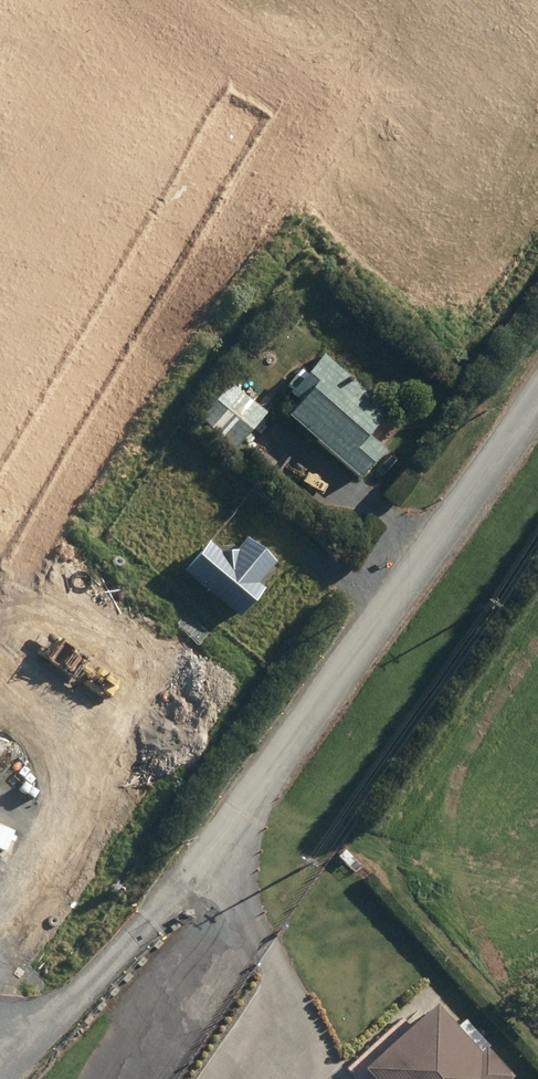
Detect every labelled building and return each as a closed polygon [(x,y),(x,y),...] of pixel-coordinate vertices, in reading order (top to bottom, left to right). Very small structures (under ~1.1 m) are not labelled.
[(299,352),(304,358),(313,356),(315,347),(309,342),(301,344),(299,352)] [(293,418),(362,479),(386,452),(369,437),(390,413),(327,357),(310,377),(302,370),(288,385),(296,392),(293,395),(305,405),(293,418)] [(202,421),(237,451),(267,415),(232,385),(202,421)] [(187,572),(242,619),(266,590),(260,585),(277,564),(249,541),(240,552),(224,554),(211,544),(187,572)] [(488,1051),(481,1057),(439,1009),(367,1072),(373,1078),(512,1078),(488,1051)]
